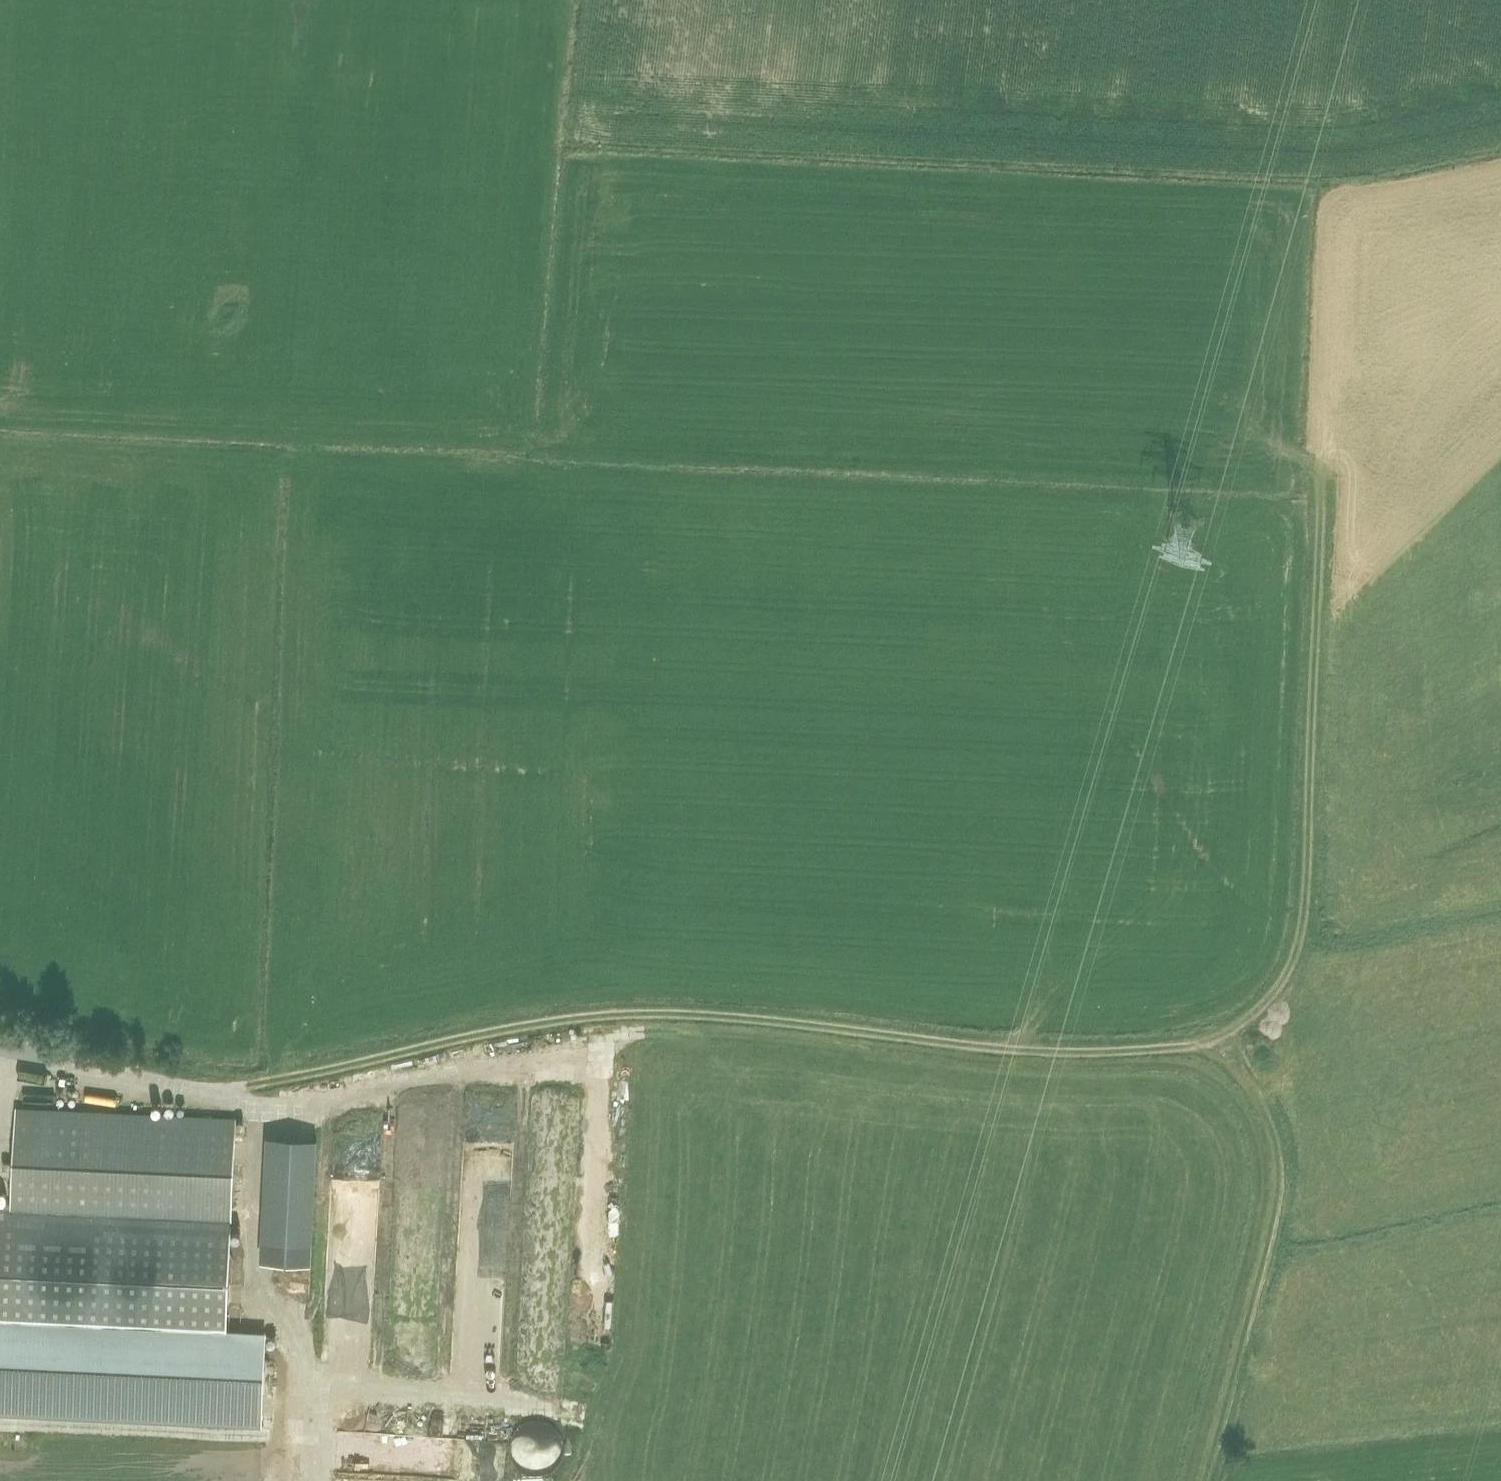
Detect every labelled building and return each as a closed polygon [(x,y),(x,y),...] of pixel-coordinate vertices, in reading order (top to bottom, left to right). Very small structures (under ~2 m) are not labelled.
[(236,1121),(16,1110),(11,1204),(0,1203),(0,1367),(225,1377),(232,1208),(272,1210),(271,1230),(351,1234),(356,1136),(236,1130),(236,1121)] [(274,1282),(296,1280),(295,1270),(273,1271),(274,1282)]
